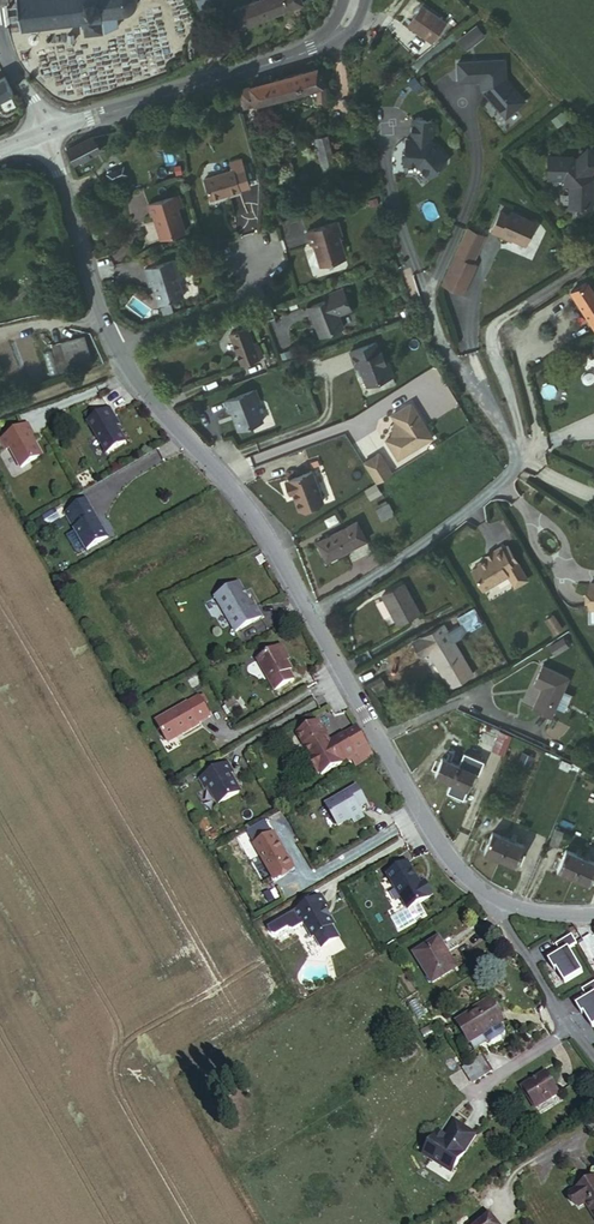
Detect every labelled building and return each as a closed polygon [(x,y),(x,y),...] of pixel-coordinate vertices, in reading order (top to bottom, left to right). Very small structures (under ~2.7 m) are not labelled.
[(118,27),(116,15),(127,12),(129,14),(133,11),(131,10),(134,6),(138,7),(139,3),(136,3),(136,0),(14,0),(15,3),(18,2),(17,7),(12,8),(11,6),(9,7),(9,8),(7,8),(7,10),(5,10),(5,13),(7,12),(8,17),(6,18),(6,19),(8,20),(9,21),(10,21),(10,23),(14,22),(14,21),(20,19),(21,25),(19,25),(20,29),(22,29),(23,31),(27,30),(26,29),(38,27),(39,30),(43,29),(43,26),(53,25),(54,28),(59,26),(58,25),(68,23),(69,26),(74,25),(73,23),(84,20),(88,36),(104,34),(118,27)] [(231,13),(237,29),(299,4),(298,0),(264,0),(231,13)] [(424,8),(408,27),(432,45),(446,26),(424,8)] [(477,30),(462,44),(469,51),(484,38),(477,30)] [(504,61),(458,64),(459,83),(480,82),(481,90),(506,119),(525,102),(505,80),(504,61)] [(317,69),(304,72),(261,86),(267,105),(317,90),(318,104),(327,104),(326,90),(322,75),(319,75),(317,69)] [(10,94),(1,79),(0,80),(0,100),(10,94)] [(424,93),(417,84),(410,89),(417,98),(424,93)] [(410,149),(410,174),(425,174),(436,185),(452,169),(452,164),(435,148),(435,129),(414,129),(414,149),(410,149)] [(99,153),(94,139),(67,151),(70,160),(73,165),(99,153)] [(334,167),(328,140),(316,143),(324,170),(334,167)] [(593,170),(593,159),(585,149),(573,161),(570,158),(546,157),(545,180),(560,180),(567,188),(567,205),(570,209),(590,209),(590,184),(588,184),(588,180),(586,178),(593,170)] [(230,171),(230,173),(240,170),(237,161),(227,164),(230,171)] [(124,170),(116,173),(119,181),(127,178),(124,170)] [(230,171),(201,181),(207,202),(237,192),(236,191),(246,187),(240,170),(230,173),(230,171)] [(119,181),(116,173),(108,177),(110,185),(119,181)] [(174,197),(143,207),(147,218),(150,217),(154,225),(153,228),(157,242),(181,234),(173,209),(177,207),(174,197)] [(512,216),(503,212),(494,233),(514,242),(515,240),(529,246),(538,224),(514,213),(512,216)] [(335,221),(304,231),(309,244),(312,243),(319,266),(345,257),(337,234),(340,234),(335,221)] [(470,228),(458,256),(476,264),(488,237),(470,228)] [(458,256),(445,285),(467,295),(480,266),(476,264),(458,256)] [(171,262),(141,273),(147,289),(151,288),(153,294),(152,295),(155,305),(159,307),(181,300),(176,286),(178,282),(171,262)] [(573,295),(593,329),(593,292),(590,285),(573,295)] [(325,299),(307,306),(310,315),(311,315),(319,336),(342,326),(337,314),(334,306),(344,302),(346,298),(341,286),(329,291),(330,292),(331,296),(325,299)] [(334,306),(337,314),(350,308),(346,298),(344,302),(334,306)] [(246,328),(229,335),(241,364),(262,356),(259,347),(254,349),(246,328)] [(86,348),(83,339),(63,344),(66,355),(86,348)] [(374,340),(349,350),(356,367),(359,365),(367,385),(391,375),(385,360),(384,361),(380,350),(378,351),(374,340)] [(234,421),(238,431),(263,422),(255,402),(258,401),(254,390),(225,402),(229,412),(231,411),(233,417),(234,416),(235,419),(234,421)] [(398,460),(435,437),(412,400),(385,416),(394,432),(384,438),(398,460)] [(108,406),(85,419),(104,451),(124,439),(115,425),(110,416),(113,414),(108,406)] [(118,423),(113,414),(110,416),(115,425),(118,423)] [(0,436),(0,443),(2,447),(6,445),(18,466),(40,454),(28,433),(30,432),(25,422),(0,436)] [(363,460),(375,483),(393,474),(381,451),(363,460)] [(313,471),(289,480),(293,492),(295,492),(301,508),(324,499),(313,471)] [(84,499),(63,512),(85,549),(106,537),(84,499)] [(381,519),(394,513),(388,500),(375,506),(381,519)] [(357,522),(316,543),(326,562),(367,541),(357,522)] [(500,551),(498,549),(489,554),(491,556),(474,565),(476,567),(468,572),(479,592),(504,578),(503,576),(511,572),(510,569),(500,551)] [(505,549),(500,551),(510,569),(515,567),(505,549)] [(238,582),(214,596),(234,632),(260,617),(254,606),(252,608),(238,582)] [(405,582),(381,594),(397,624),(421,611),(405,582)] [(471,607),(454,617),(463,634),(480,624),(471,607)] [(424,634),(433,651),(448,681),(471,668),(445,622),(424,634)] [(552,625),(545,629),(549,637),(557,632),(552,625)] [(424,634),(416,639),(425,656),(433,651),(424,634)] [(564,637),(550,644),(555,654),(569,647),(564,637)] [(277,648),(256,660),(273,691),(292,680),(288,672),(290,670),(277,648)] [(546,690),(536,711),(553,718),(571,680),(545,668),(537,686),(546,690)] [(195,674),(185,679),(189,686),(199,681),(195,674)] [(197,695),(154,719),(165,738),(179,730),(180,732),(197,723),(196,721),(208,714),(197,695)] [(317,718),(296,730),(309,753),(307,754),(315,769),(317,768),(319,771),(340,759),(340,758),(354,750),(366,743),(355,724),(329,739),(317,718)] [(500,754),(506,740),(496,736),(490,750),(500,754)] [(366,743),(354,750),(359,760),(372,753),(366,743)] [(433,775),(450,782),(458,765),(441,758),(433,775)] [(223,759),(196,775),(201,784),(204,783),(215,801),(235,789),(236,785),(231,777),(229,776),(225,771),(229,769),(223,759)] [(458,765),(450,782),(465,788),(472,772),(458,765)] [(355,783),(323,800),(335,821),(350,813),(352,818),(362,813),(357,804),(365,799),(355,783)] [(555,828),(550,843),(559,846),(564,831),(555,828)] [(270,829),(251,839),(271,875),(291,864),(276,836),(274,837),(270,829)] [(497,860),(506,839),(491,832),(481,852),(497,860)] [(522,847),(506,839),(497,860),(513,867),(522,847)] [(556,871),(572,879),(580,861),(565,853),(556,871)] [(572,879),(587,887),(593,871),(593,867),(580,861),(572,879)] [(411,866),(390,878),(405,904),(406,906),(418,900),(432,892),(423,878),(419,880),(411,866)] [(319,892),(292,907),(297,917),(300,915),(310,933),(312,931),(318,941),(322,942),(334,935),(335,931),(330,921),(331,918),(327,911),(325,910),(324,908),(325,907),(323,902),(325,901),(319,892)] [(405,904),(388,914),(397,928),(425,912),(418,900),(406,906),(405,904)] [(583,938),(593,957),(593,933),(583,938)] [(434,936),(412,949),(431,981),(453,966),(434,936)] [(578,947),(572,938),(556,947),(562,957),(550,963),(556,974),(558,972),(565,985),(584,975),(571,951),(578,947)] [(583,992),(588,1001),(578,1008),(583,1017),(585,1016),(593,1030),(593,1029),(593,986),(583,992)] [(491,1000),(456,1021),(468,1042),(504,1021),(491,1000)] [(480,1055),(462,1066),(472,1082),(490,1071),(480,1055)] [(472,1082),(462,1066),(447,1076),(457,1092),(472,1082)] [(546,1074),(523,1088),(535,1109),(558,1095),(546,1074)] [(434,1135),(421,1156),(430,1162),(434,1156),(453,1168),(474,1135),(454,1122),(444,1137),(442,1141),(434,1135)] [(436,1132),(434,1135),(442,1141),(444,1137),(436,1132)] [(434,1156),(430,1162),(449,1174),(453,1168),(434,1156)] [(569,1196),(578,1210),(584,1206),(593,1222),(593,1180),(569,1196)] [(475,1223),(494,1223),(487,1215),(475,1223)]
